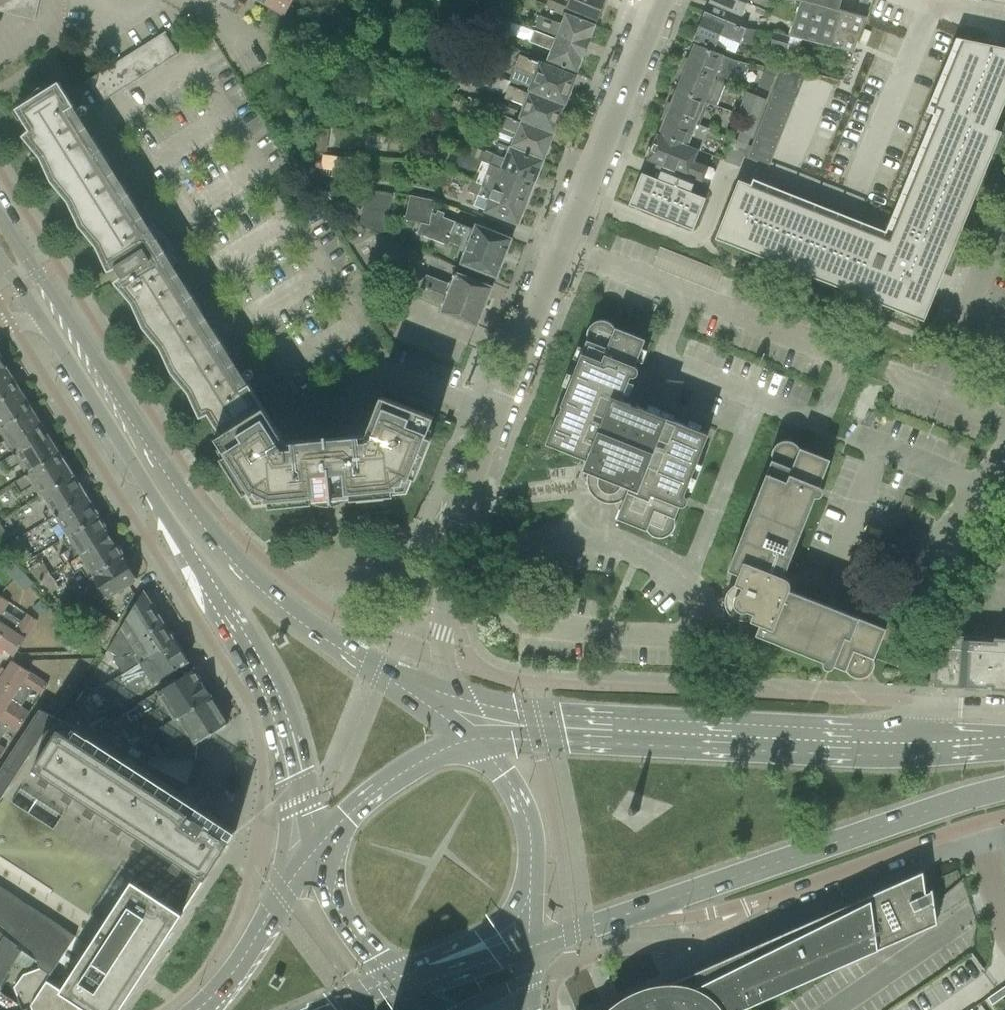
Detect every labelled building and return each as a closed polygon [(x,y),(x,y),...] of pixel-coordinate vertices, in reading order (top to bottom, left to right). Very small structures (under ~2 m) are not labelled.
[(35,19),(39,0),(0,0),(0,11),(35,19)] [(265,4),(285,16),(286,15),(285,14),(293,0),(267,0),(265,4)] [(486,10),(513,21),(518,8),(495,0),(489,0),(486,10)] [(579,14),(597,22),(606,0),(569,0),(565,8),(579,14)] [(709,3),(742,16),(748,0),(760,5),(759,8),(767,11),(772,0),(710,0),(709,3)] [(813,4),(800,0),(799,0),(789,36),(790,36),(852,52),(865,19),(836,10),(813,4)] [(813,4),(836,10),(839,0),(814,0),(813,4)] [(513,21),(486,10),(481,24),(508,34),(513,21)] [(535,28),(587,48),(596,25),(565,13),(560,25),(539,17),(535,28)] [(705,13),(694,41),(712,48),(715,49),(719,39),(720,36),(740,44),(740,43),(741,42),(749,45),(755,30),(746,29),(705,13)] [(451,29),(450,40),(469,42),(490,51),(494,42),(491,40),(490,40),(471,32),(451,29)] [(151,42),(165,33),(166,32),(165,31),(84,82),(85,84),(87,82),(101,103),(178,54),(171,43),(158,52),(151,42)] [(534,31),(529,42),(550,51),(546,62),(558,66),(576,74),(586,51),(587,48),(568,41),(556,36),(555,39),(534,31)] [(774,32),(769,47),(785,52),(790,36),(789,36),(774,32)] [(171,43),(165,33),(151,42),(158,52),(171,43)] [(719,231),(879,295),(876,302),(883,304),(882,305),(885,306),(885,305),(898,311),(900,312),(901,311),(915,317),(925,294),(933,297),(934,295),(933,295),(927,288),(933,275),(942,274),(943,274),(943,272),(935,269),(993,129),(986,126),(1004,79),(1004,48),(957,39),(955,38),(955,40),(956,41),(957,39),(962,40),(935,108),(942,111),(889,240),(756,188),(740,181),(738,180),(737,182),(738,182),(731,199),(730,199),(730,201),(724,218),(723,218),(722,220),(723,220),(719,231)] [(695,45),(686,67),(724,83),(727,76),(730,78),(733,70),(744,75),(748,65),(740,62),(695,45)] [(510,82),(546,96),(565,103),(566,100),(570,100),(572,93),(570,90),(575,77),(520,55),(510,82)] [(461,62),(456,76),(505,95),(509,85),(510,82),(461,62)] [(796,100),(807,73),(783,66),(773,91),(796,100)] [(686,67),(677,89),(708,102),(716,105),(724,83),(686,67)] [(766,68),(758,87),(769,92),(777,73),(766,68)] [(215,437),(221,446),(226,454),(221,457),(244,494),(247,493),(249,491),(256,502),(269,500),(269,506),(313,502),(312,496),(321,496),(320,490),(340,488),(341,494),(350,493),(350,499),(394,495),(393,489),(406,488),(410,476),(416,478),(432,438),(426,435),(434,417),(381,396),(368,429),(360,435),(292,441),(282,437),(249,384),(59,82),(44,92),(40,87),(19,104),(21,106),(16,109),(35,139),(29,143),(40,157),(47,173),(51,171),(60,186),(57,188),(68,202),(75,218),(79,216),(88,231),(85,233),(96,246),(104,262),(110,259),(127,285),(121,289),(132,303),(139,319),(142,318),(152,332),(149,334),(160,348),(167,364),(170,362),(180,377),(177,379),(188,392),(196,408),(202,405),(208,422),(215,426),(220,434),(215,437)] [(520,118),(535,124),(554,131),(555,127),(559,127),(562,120),(559,117),(563,107),(509,85),(505,95),(504,97),(525,105),(520,118)] [(677,89),(668,112),(699,124),(708,102),(677,89)] [(792,111),(796,100),(773,91),(769,102),(792,111)] [(747,92),(738,114),(746,117),(757,122),(766,100),(747,92)] [(470,100),(465,113),(475,117),(484,120),(489,108),(470,100)] [(769,102),(765,113),(787,122),(792,111),(769,102)] [(668,112),(659,134),(659,135),(690,147),(690,146),(699,150),(707,128),(699,125),(699,124),(668,112)] [(783,133),(787,122),(765,113),(760,124),(783,133)] [(497,126),(493,137),(513,145),(514,145),(525,150),(544,157),(544,155),(548,154),(551,147),(549,144),(553,135),(534,127),(502,115),(497,126)] [(744,121),(740,132),(752,137),(757,122),(746,117),(746,118),(744,121)] [(778,144),(783,133),(760,124),(756,135),(778,144)] [(325,152),(327,129),(313,128),(311,151),(325,152)] [(659,135),(659,134),(657,133),(651,148),(650,147),(646,155),(649,156),(647,160),(657,164),(694,179),(706,183),(711,182),(715,173),(712,168),(694,161),(699,150),(690,146),(690,147),(659,135)] [(756,135),(751,146),(774,155),(778,144),(756,135)] [(751,146),(747,158),(769,167),(774,155),(751,146)] [(471,147),(468,156),(470,156),(471,157),(483,161),(486,153),(485,152),(483,151),(473,148),(471,147)] [(486,153),(483,161),(534,182),(542,161),(512,149),(508,160),(487,151),(486,153)] [(725,161),(740,167),(744,157),(729,151),(725,161)] [(327,164),(327,170),(331,175),(337,175),(342,171),(342,165),(338,161),(332,160),(327,164)] [(480,171),(476,182),(487,187),(526,202),(534,182),(483,161),(479,171),(480,171)] [(645,165),(633,196),(648,202),(644,211),(646,212),(646,211),(660,216),(660,217),(662,218),(662,217),(675,223),(677,224),(678,223),(681,216),(695,222),(696,220),(697,220),(698,218),(697,218),(700,210),(701,210),(702,208),(701,208),(704,200),(705,200),(705,198),(703,197),(703,198),(692,194),(692,193),(690,192),(693,184),(692,184),(694,179),(657,164),(655,169),(654,168),(654,169),(647,166),(645,165)] [(475,182),(470,193),(478,195),(473,206),(487,211),(499,216),(517,223),(526,202),(487,187),(476,182),(475,182)] [(367,189),(364,205),(389,209),(392,195),(367,189)] [(409,196),(404,221),(420,224),(417,233),(448,245),(449,242),(459,246),(454,259),(461,262),(478,269),(496,276),(511,239),(493,232),(476,225),(475,229),(474,230),(455,222),(431,213),(433,201),(409,196)] [(389,209),(364,205),(360,222),(384,233),(389,209)] [(388,229),(387,236),(394,240),(396,232),(388,229)] [(659,247),(652,267),(693,283),(715,291),(720,278),(721,276),(723,272),(700,263),(659,247)] [(440,312),(458,319),(477,326),(492,286),(457,273),(452,285),(426,275),(418,296),(443,306),(440,312)] [(376,310),(401,319),(406,306),(382,297),(376,310)] [(587,337),(588,340),(587,340),(546,443),(587,459),(583,469),(589,471),(589,473),(588,475),(588,477),(588,479),(588,481),(588,483),(588,485),(589,487),(589,489),(590,491),(591,492),(592,494),(594,496),(595,497),(598,499),(600,500),(604,502),(608,503),(612,503),(615,502),(619,501),(621,500),(624,498),(625,498),(617,518),(647,529),(648,531),(649,532),(651,534),(652,534),(654,536),(657,536),(659,537),(661,537),(663,536),(664,536),(667,535),(668,534),(670,533),(671,532),(672,531),(673,529),(674,526),(674,525),(675,522),(675,521),(674,520),(674,517),(675,518),(679,505),(683,506),(686,504),(687,501),(686,497),(684,495),(708,434),(621,400),(630,376),(634,377),(637,375),(638,371),(637,368),(634,366),(645,339),(615,328),(615,329),(613,326),(612,325),(610,324),(609,323),(607,322),(606,321),(603,321),(601,321),(600,321),(597,321),(595,322),(593,324),(591,326),(590,326),(589,329),(588,330),(587,332),(587,335),(587,336),(587,337)] [(18,390),(12,381),(13,377),(9,370),(5,369),(0,372),(0,401),(18,390)] [(31,410),(24,401),(25,396),(22,390),(18,390),(0,401),(0,429),(31,410)] [(12,452),(44,431),(38,421),(38,417),(34,411),(31,410),(0,429),(0,433),(5,441),(0,444),(0,458),(11,451),(12,452)] [(13,454),(1,462),(7,472),(20,464),(22,467),(26,474),(27,475),(59,455),(58,454),(59,450),(54,443),(51,442),(44,431),(12,452),(13,454)] [(751,619),(750,620),(760,624),(756,634),(823,661),(823,665),(825,668),(828,669),(831,668),(834,665),(845,670),(846,669),(847,671),(848,672),(850,674),(851,675),(852,675),(855,676),(856,677),(858,677),(860,677),(862,677),(864,677),(866,675),(867,675),(869,673),(870,672),(872,670),(873,668),(873,665),(874,664),(874,661),(873,659),(873,657),(874,658),(885,628),(789,590),(790,586),(790,583),(788,580),(786,578),(783,576),(815,496),(818,496),(821,495),(823,491),(822,488),(819,486),(829,460),(800,448),(799,449),(799,447),(797,445),(796,444),(794,443),(793,442),(791,441),(789,441),(787,440),(784,441),(781,441),(780,442),(778,443),(777,444),(775,446),(774,447),(773,449),(772,452),(772,453),(772,455),(772,456),(772,458),(772,459),(772,460),(771,460),(728,570),(739,574),(735,583),(736,584),(733,586),(732,587),(729,589),(727,592),(726,593),(726,595),(725,597),(725,598),(725,600),(725,602),(725,603),(725,605),(725,606),(726,608),(726,609),(727,611),(728,612),(729,614),(730,615),(731,616),(733,617),(735,618),(737,619),(740,619),(743,619),(746,619),(749,618),(751,619)] [(27,475),(14,483),(21,493),(33,485),(40,496),(41,495),(72,476),(71,474),(72,470),(68,464),(64,463),(59,455),(27,475)] [(72,476),(41,495),(50,508),(43,513),(47,520),(85,496),(80,488),(81,485),(77,478),(73,477),(72,476)] [(85,496),(47,520),(48,521),(51,525),(52,528),(60,524),(67,536),(98,516),(97,515),(98,511),(94,505),(90,504),(85,496)] [(65,566),(69,564),(111,537),(105,528),(106,524),(102,518),(98,517),(98,516),(67,536),(61,540),(68,550),(59,556),(65,566)] [(9,537),(0,523),(0,542),(9,537)] [(82,570),(88,580),(124,557),(122,555),(123,551),(119,545),(115,544),(111,537),(69,564),(75,574),(82,570)] [(21,542),(9,549),(23,564),(31,559),(21,542)] [(124,557),(88,580),(74,589),(80,599),(94,591),(100,602),(120,589),(137,578),(136,577),(137,573),(133,566),(129,566),(124,557)] [(12,562),(4,570),(14,580),(15,580),(22,573),(12,562)] [(43,563),(30,571),(40,581),(50,575),(43,563)] [(15,580),(14,580),(16,583),(25,592),(33,585),(22,573),(15,580)] [(50,575),(40,581),(51,593),(58,588),(50,575)] [(74,589),(59,598),(66,609),(80,599),(74,589)] [(143,592),(107,649),(118,656),(113,658),(125,677),(133,672),(141,667),(139,664),(174,641),(143,592)] [(13,616),(4,610),(9,603),(0,597),(0,636),(13,616)] [(41,600),(33,608),(43,619),(51,611),(41,600)] [(98,612),(81,623),(101,644),(106,641),(117,623),(98,612)] [(0,636),(0,646),(14,655),(37,620),(27,614),(22,622),(13,616),(0,636)] [(69,628),(56,640),(68,653),(81,640),(69,628)] [(933,686),(964,688),(964,686),(987,687),(987,685),(1004,686),(1004,638),(993,637),(993,641),(980,640),(981,637),(936,634),(933,686)] [(64,719),(99,742),(117,731),(111,721),(105,715),(129,700),(153,685),(153,684),(188,661),(176,642),(175,642),(174,641),(139,664),(141,667),(133,672),(65,718),(64,719)] [(0,679),(0,680),(29,699),(34,690),(41,694),(47,684),(12,661),(0,679)] [(150,716),(159,729),(210,696),(193,669),(124,713),(130,723),(126,725),(129,730),(150,716)] [(23,722),(29,712),(23,707),(29,699),(0,680),(0,707),(23,722)] [(210,696),(159,729),(145,738),(140,730),(123,741),(129,749),(128,750),(127,753),(146,763),(150,757),(195,759),(196,743),(228,723),(210,696)] [(4,736),(10,727),(16,732),(23,722),(0,707),(0,733),(4,736)] [(34,952),(40,968),(22,974),(14,987),(14,990),(19,1002),(22,1009),(23,1009),(27,1008),(32,1007),(33,1009),(119,1009),(146,969),(151,961),(230,838),(59,727),(33,766),(25,761),(54,717),(39,710),(0,770),(0,923),(34,952)] [(850,961),(863,955),(936,923),(932,889),(930,889),(930,891),(925,893),(922,871),(918,873),(861,898),(836,910),(795,928),(782,928),(784,933),(776,936),(762,937),(764,941),(756,945),(742,946),(744,950),(664,986),(608,1009),(739,1009),(850,961)] [(14,962),(20,953),(16,951),(19,947),(6,937),(0,946),(0,983),(14,962)] [(20,953),(14,962),(27,971),(34,960),(21,951),(20,953)] [(988,982),(976,959),(885,1009),(937,1009),(988,982)] [(997,991),(987,998),(992,1005),(1002,998),(997,991)] [(0,996),(0,1009),(22,1009),(19,1002),(12,1004),(0,996)]
